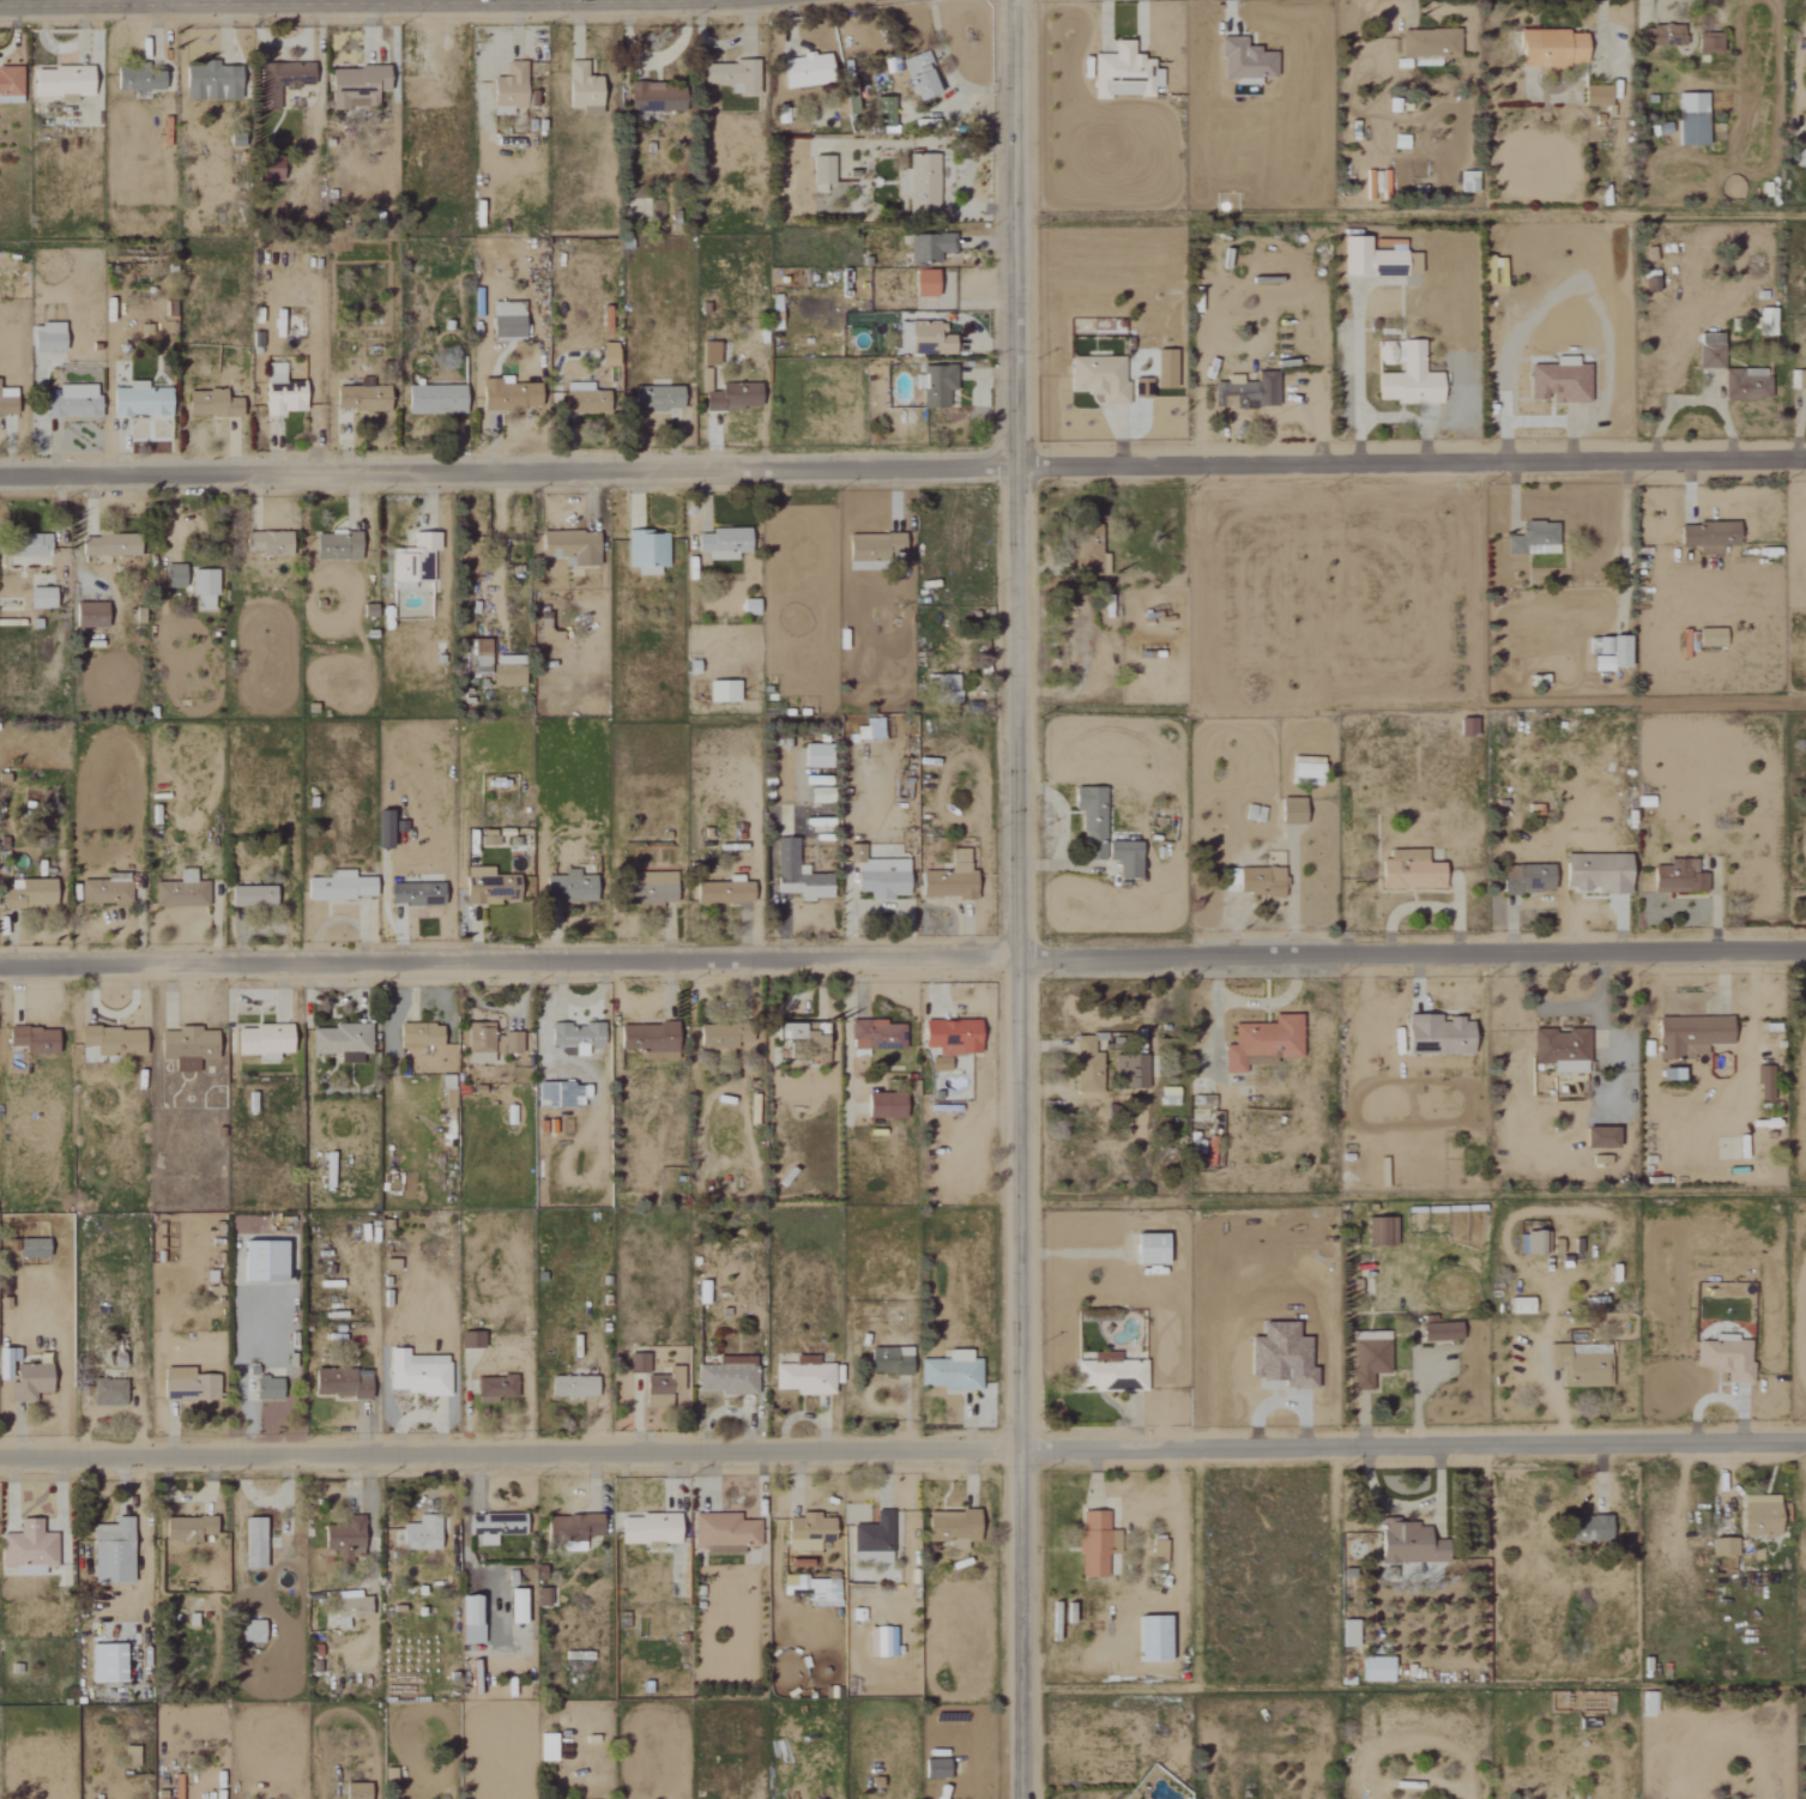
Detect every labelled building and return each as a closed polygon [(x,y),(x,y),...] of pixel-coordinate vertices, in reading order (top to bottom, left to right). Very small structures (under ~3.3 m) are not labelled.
[(1645,26),(1645,46),(1680,47),(1681,27),(1645,26)] [(1457,57),(1456,29),(1399,30),(1400,58),(1457,57)] [(1582,29),(1516,31),(1517,67),(1582,65),(1582,29)] [(1719,32),(1695,33),(1695,54),(1720,53),(1719,32)] [(1263,85),(1263,78),(1279,78),(1279,53),(1263,53),(1263,47),(1249,47),(1249,38),(1225,38),(1224,79),(1239,80),(1239,85),(1263,85)] [(1095,54),(1094,99),(1114,100),(1114,96),(1156,97),(1156,88),(1164,88),(1164,70),(1156,70),(1156,60),(1145,60),(1145,55),(1136,55),(1136,41),(1117,41),(1117,55),(1095,54)] [(943,93),(928,51),(905,60),(920,102),(943,93)] [(835,86),(834,54),(804,55),(804,60),(787,60),(788,87),(835,86)] [(761,94),(761,60),(737,61),(737,70),(733,71),(733,95),(761,94)] [(572,61),(571,109),(584,109),(584,115),(603,115),(604,77),(589,77),(589,62),(572,61)] [(497,116),(515,115),(515,109),(530,109),(529,62),(509,62),(509,78),(496,78),(497,116)] [(317,64),(263,63),(262,105),(270,105),(270,96),(278,96),(278,88),(316,89),(317,64)] [(37,99),(80,99),(80,96),(96,97),(96,68),(38,67),(37,99)] [(188,100),(244,101),(244,68),(189,68),(188,100)] [(380,109),(380,92),(392,92),(392,68),(335,68),(335,109),(380,109)] [(24,70),(0,70),(0,104),(24,103),(24,70)] [(120,71),(120,91),(168,90),(167,70),(120,71)] [(688,112),(689,85),(633,84),(632,111),(688,112)] [(1607,86),(1580,86),(1581,107),(1607,106),(1607,86)] [(1704,92),(1676,93),(1676,146),(1705,145),(1704,92)] [(1404,149),(1405,136),(1391,135),(1390,148),(1404,149)] [(1805,167),(1805,145),(1794,145),(1795,167),(1805,167)] [(941,156),(911,156),(911,173),(899,173),(898,198),(912,198),(911,217),(940,217),(941,156)] [(815,185),(836,186),(837,157),(816,157),(815,185)] [(1475,171),(1459,171),(1459,192),(1475,192),(1475,171)] [(913,264),(943,263),(943,254),(956,253),(955,235),(912,236),(913,264)] [(1340,276),(1417,275),(1417,250),(1394,250),(1394,249),(1365,249),(1365,235),(1340,236),(1340,276)] [(919,297),(941,298),(941,271),(919,271),(919,297)] [(528,338),(527,304),(495,305),(496,339),(528,338)] [(958,354),(957,335),(948,336),(948,322),(913,323),(914,355),(958,354)] [(67,352),(67,324),(36,324),(36,351),(67,352)] [(1695,345),(1718,344),(1718,334),(1695,334),(1695,345)] [(1421,340),(1395,340),(1395,361),(1399,361),(1400,373),(1373,374),(1374,403),(1438,402),(1438,373),(1422,373),(1421,340)] [(1377,365),(1393,364),(1392,342),(1376,342),(1377,365)] [(722,344),(705,343),(704,366),(721,367),(722,344)] [(1695,369),(1721,368),(1721,345),(1695,346),(1695,369)] [(620,367),(620,346),(604,346),(604,367),(620,367)] [(1173,388),(1172,350),(1153,350),(1154,389),(1173,388)] [(1551,364),(1526,364),(1527,397),(1552,397),(1552,402),(1586,402),(1585,364),(1573,364),(1573,356),(1551,357),(1551,364)] [(1068,391),(1084,391),(1084,395),(1097,395),(1097,404),(1124,404),(1124,357),(1068,357),(1068,391)] [(308,414),(308,382),(287,382),(287,364),(269,364),(269,414),(308,414)] [(958,391),(959,367),(923,366),(922,389),(926,389),(926,409),(951,409),(951,391),(958,391)] [(1766,399),(1766,368),(1722,369),(1722,400),(1766,399)] [(712,369),(703,369),(703,392),(712,393),(712,369)] [(1805,388),(1805,370),(1795,369),(1795,388),(1805,388)] [(1276,408),(1276,372),(1254,371),(1254,382),(1239,382),(1239,375),(1224,375),(1224,383),(1212,383),(1212,407),(1276,408)] [(1,390),(1,380),(0,380),(0,417),(19,416),(18,389),(1,390)] [(544,386),(503,384),(504,380),(486,380),(485,409),(543,411),(544,386)] [(173,388),(149,389),(148,381),(131,381),(131,389),(114,389),(115,417),(174,416),(173,388)] [(612,413),(612,391),(595,392),(595,383),(567,384),(568,414),(612,413)] [(709,412),(745,412),(745,407),(764,407),(763,384),(725,385),(725,393),(708,393),(709,412)] [(392,410),(391,386),(339,388),(340,412),(392,410)] [(467,386),(410,387),(410,416),(468,414),(467,386)] [(48,387),(48,418),(101,418),(101,387),(48,387)] [(685,387),(638,388),(639,410),(686,409),(685,387)] [(244,417),(245,400),(228,399),(228,392),(191,392),(191,416),(244,417)] [(1503,536),(1503,554),(1555,553),(1554,522),(1518,523),(1519,536),(1503,536)] [(1719,554),(1719,546),(1736,546),(1735,523),(1677,524),(1677,546),(1696,546),(1696,555),(1719,554)] [(753,529),(713,529),(713,534),(701,535),(701,554),(710,554),(710,561),(740,560),(740,554),(753,554),(753,529)] [(567,568),(602,567),(601,532),(545,533),(545,558),(567,558),(567,568)] [(294,556),(294,533),(251,534),(251,551),(264,550),(264,557),(294,556)] [(629,568),(670,569),(670,533),(630,533),(629,568)] [(85,557),(143,556),(142,534),(99,535),(100,539),(84,539),(85,557)] [(393,550),(394,585),(432,584),(431,552),(441,552),(441,534),(413,534),(414,550),(393,550)] [(852,562),(892,562),(892,554),(908,554),(907,534),(852,535),(852,562)] [(319,560),(363,561),(363,538),(319,537),(319,560)] [(1106,553),(1098,553),(1098,540),(1073,540),(1073,575),(1105,576),(1106,553)] [(187,589),(188,567),(168,566),(167,588),(187,589)] [(193,597),(199,597),(199,610),(218,611),(219,572),(194,571),(193,597)] [(57,611),(58,589),(32,589),(32,609),(57,611)] [(79,628),(110,629),(111,605),(79,604),(79,628)] [(542,642),(565,641),(565,632),(555,633),(554,615),(540,616),(542,642)] [(1696,646),(1723,647),(1723,629),(1697,629),(1696,646)] [(1589,670),(1626,668),(1625,636),(1594,637),(1595,656),(1589,656),(1589,670)] [(469,649),(468,674),(492,675),(492,640),(476,640),(475,649),(469,649)] [(527,656),(495,657),(496,687),(527,686),(527,656)] [(936,702),(956,701),(955,675),(935,676),(936,702)] [(742,682),(711,682),(712,704),(742,703),(742,682)] [(1471,719),(1457,720),(1458,736),(1472,736),(1471,719)] [(826,745),(801,744),(801,767),(826,768),(826,745)] [(1315,764),(1289,763),(1288,775),(1314,777),(1315,764)] [(1139,879),(1139,843),(1103,842),(1103,787),(1071,787),(1070,811),(1081,812),(1080,860),(1116,860),(1116,879),(1139,879)] [(1303,799),(1278,798),(1277,824),(1303,825),(1303,799)] [(381,848),(395,849),(395,811),(382,810),(381,848)] [(827,874),(804,875),(804,866),(794,866),(794,837),(773,837),(774,894),(798,893),(798,900),(827,900),(827,874)] [(1441,888),(1440,863),(1423,863),(1423,849),(1386,850),(1387,861),(1377,861),(1378,890),(1441,888)] [(920,897),(973,898),(973,870),(966,870),(966,850),(947,850),(947,866),(920,866),(920,897)] [(1594,894),(1627,894),(1627,854),(1561,855),(1561,889),(1594,889),(1594,894)] [(905,898),(906,860),(853,859),(853,892),(868,892),(868,898),(905,898)] [(1650,893),(1704,892),(1704,874),(1694,874),(1693,859),(1669,860),(1669,866),(1650,867),(1650,893)] [(1551,866),(1499,866),(1499,893),(1551,894),(1551,866)] [(469,905),(503,905),(503,900),(522,900),(522,876),(495,876),(495,867),(469,867),(469,905)] [(1280,869),(1236,868),(1236,896),(1280,896),(1280,869)] [(155,882),(155,907),(210,907),(210,882),(197,882),(197,869),(181,869),(181,882),(155,882)] [(599,901),(599,877),(581,876),(581,870),(568,869),(568,876),(550,876),(550,900),(599,901)] [(378,898),(377,877),(356,878),(356,870),(333,871),(333,878),(309,879),(310,900),(378,898)] [(672,902),(671,873),(637,874),(638,907),(658,906),(658,903),(672,902)] [(6,908),(58,907),(58,879),(23,880),(23,893),(5,893),(6,908)] [(133,903),(133,881),(122,882),(121,879),(82,879),(82,904),(133,903)] [(750,882),(693,883),(693,904),(750,903),(750,882)] [(447,884),(393,883),(392,904),(446,906),(447,884)] [(233,908),(278,906),(277,885),(233,886),(233,908)] [(1299,1058),(1298,1014),(1271,1015),(1271,1023),(1231,1024),(1232,1045),(1220,1046),(1221,1073),(1243,1073),(1243,1064),(1272,1064),(1272,1058),(1299,1058)] [(1469,1055),(1469,1019),(1441,1019),(1441,1015),(1404,1015),(1404,1054),(1469,1055)] [(1729,1017),(1654,1019),(1655,1060),(1692,1059),(1692,1055),(1704,1055),(1704,1045),(1730,1044),(1729,1017)] [(977,1055),(976,1020),(920,1021),(920,1048),(935,1047),(935,1055),(977,1055)] [(402,1024),(403,1048),(445,1048),(445,1023),(402,1024)] [(496,1063),(495,1023),(470,1023),(471,1063),(496,1063)] [(607,1023),(585,1023),(585,1026),(554,1025),(553,1053),(589,1054),(590,1046),(606,1047),(607,1023)] [(646,1059),(672,1060),(673,1024),(624,1023),(623,1050),(646,1050),(646,1059)] [(342,1064),(364,1064),(364,1054),(373,1054),(372,1024),(334,1025),(334,1028),(313,1029),(314,1055),(342,1055),(342,1064)] [(795,1039),(795,1053),(822,1052),(821,1034),(811,1035),(811,1024),(772,1025),(772,1040),(795,1039)] [(849,1050),(904,1049),(903,1025),(849,1026),(849,1050)] [(241,1026),(240,1055),(265,1055),(265,1060),(281,1060),(281,1053),(294,1053),(295,1027),(241,1026)] [(735,1049),(735,1043),(747,1043),(747,1026),(689,1028),(690,1050),(735,1049)] [(12,1046),(28,1047),(28,1054),(60,1054),(61,1029),(12,1028),(12,1046)] [(83,1028),(83,1046),(99,1046),(99,1055),(147,1056),(148,1029),(83,1028)] [(163,1030),(164,1060),(177,1060),(177,1073),(201,1072),(200,1059),(220,1059),(219,1031),(202,1032),(202,1029),(163,1030)] [(1586,1030),(1551,1031),(1551,1029),(1530,1029),(1531,1064),(1550,1064),(1550,1074),(1586,1073),(1586,1030)] [(524,1054),(523,1033),(498,1033),(498,1054),(524,1054)] [(1099,1092),(1100,1053),(1091,1053),(1091,1037),(1073,1036),(1072,1092),(1099,1092)] [(1768,1093),(1766,1067),(1755,1067),(1756,1086),(1761,1085),(1761,1093),(1768,1093)] [(584,1108),(585,1084),(542,1082),(540,1107),(584,1108)] [(1176,1088),(1159,1088),(1158,1105),(1176,1106),(1176,1088)] [(901,1094),(864,1094),(864,1119),(902,1118),(901,1094)] [(1582,1148),(1615,1149),(1616,1128),(1582,1127),(1582,1148)] [(1545,1231),(1516,1232),(1517,1255),(1546,1254),(1545,1231)] [(1130,1235),(1130,1265),(1161,1265),(1160,1234),(1130,1235)] [(51,1240),(22,1239),(22,1258),(51,1258),(51,1240)] [(289,1282),(289,1242),(246,1241),(246,1282),(289,1282)] [(1507,1313),(1529,1314),(1529,1299),(1508,1298),(1507,1313)] [(1458,1323),(1419,1324),(1419,1342),(1459,1341),(1458,1323)] [(463,1349),(485,1350),(486,1333),(464,1332),(463,1349)] [(1386,1374),(1386,1342),(1348,1342),(1348,1391),(1369,1391),(1369,1374),(1386,1374)] [(1609,1354),(1584,1354),(1584,1345),(1550,1345),(1550,1368),(1561,1368),(1561,1387),(1609,1387),(1609,1354)] [(910,1348),(868,1348),(867,1374),(909,1375),(910,1348)] [(411,1356),(410,1349),(391,1349),(392,1394),(452,1393),(452,1356),(411,1356)] [(978,1390),(978,1359),(967,1359),(967,1351),(943,1351),(943,1360),(918,1360),(918,1389),(978,1390)] [(1143,1391),(1143,1361),(1114,1361),(1114,1353),(1091,1353),(1091,1361),(1074,1361),(1075,1387),(1091,1387),(1092,1392),(1143,1391)] [(650,1354),(630,1354),(631,1374),(651,1374),(650,1354)] [(754,1394),(754,1358),(715,1356),(715,1366),(696,1365),(696,1393),(754,1394)] [(38,1402),(38,1393),(54,1393),(55,1365),(19,1364),(19,1383),(12,1382),(12,1401),(38,1402)] [(773,1391),(795,1390),(795,1395),(831,1394),(830,1365),(772,1365),(773,1391)] [(647,1406),(668,1407),(668,1393),(680,1393),(681,1367),(664,1367),(664,1375),(648,1375),(647,1406)] [(196,1369),(166,1368),(166,1400),(220,1402),(221,1376),(195,1375),(196,1369)] [(318,1370),(318,1397),(374,1396),(373,1369),(318,1370)] [(285,1378),(258,1377),(257,1400),(284,1400),(285,1378)] [(479,1377),(480,1403),(499,1403),(499,1398),(519,1398),(519,1377),(479,1377)] [(600,1378),(554,1377),(554,1397),(599,1399),(600,1378)] [(128,1380),(95,1381),(96,1407),(128,1407),(128,1380)] [(1776,1536),(1776,1497),(1740,1496),(1739,1535),(1776,1536)] [(890,1511),(872,1511),(872,1525),(851,1525),(851,1562),(889,1563),(890,1511)] [(974,1542),(974,1512),(926,1511),(925,1536),(954,1536),(954,1550),(964,1550),(964,1542),(974,1542)] [(1078,1578),(1104,1578),(1105,1553),(1116,1553),(1117,1531),(1105,1531),(1106,1512),(1080,1512),(1078,1578)] [(831,1542),(830,1518),(817,1519),(816,1513),(799,1514),(799,1519),(782,1519),(784,1553),(817,1552),(817,1542),(831,1542)] [(480,1546),(498,1546),(498,1536),(528,1535),(528,1514),(472,1515),(472,1535),(480,1535),(480,1546)] [(691,1515),(692,1548),(705,1547),(706,1556),(740,1555),(740,1548),(758,1548),(757,1520),(737,1521),(737,1514),(691,1515)] [(624,1544),(644,1544),(644,1549),(660,1549),(660,1544),(676,1544),(676,1515),(625,1515),(624,1544)] [(136,1583),(135,1516),(117,1517),(117,1525),(96,1526),(97,1584),(136,1583)] [(419,1517),(420,1524),(404,1524),(405,1551),(442,1550),(441,1516),(419,1517)] [(605,1517),(551,1516),(551,1542),(588,1543),(588,1536),(604,1537),(605,1517)] [(1563,1516),(1562,1540),(1608,1541),(1609,1517),(1563,1516)] [(169,1543),(203,1544),(203,1535),(218,1535),(218,1519),(169,1518),(169,1543)] [(58,1533),(44,1534),(44,1519),(22,1519),(22,1534),(3,1534),(4,1569),(17,1569),(17,1576),(47,1576),(47,1568),(59,1568),(58,1533)] [(268,1570),(267,1519),(248,1520),(248,1570),(268,1570)] [(365,1555),(366,1522),(329,1521),(328,1550),(340,1551),(340,1563),(355,1563),(355,1555),(365,1555)] [(1444,1562),(1444,1540),(1426,1540),(1426,1527),(1415,1527),(1415,1522),(1378,1523),(1379,1564),(1444,1562)] [(1734,1539),(1710,1539),(1710,1557),(1735,1556),(1734,1539)] [(1165,1563),(1165,1540),(1150,1540),(1150,1562),(1165,1563)] [(540,1606),(550,1607),(551,1589),(540,1589),(540,1606)] [(528,1590),(513,1590),(513,1625),(529,1625),(528,1590)] [(361,1591),(339,1592),(339,1630),(350,1629),(350,1617),(372,1617),(372,1597),(362,1597),(361,1591)] [(484,1597),(464,1596),(463,1644),(484,1644),(484,1597)] [(1338,1648),(1354,1648),(1355,1621),(1339,1620),(1338,1648)] [(266,1644),(267,1621),(243,1621),(242,1643),(266,1644)] [(891,1628),(879,1628),(878,1655),(887,1655),(887,1643),(891,1644),(891,1628)] [(93,1647),(94,1684),(128,1683),(128,1672),(136,1672),(135,1646),(93,1647)] [(1388,1683),(1389,1658),(1360,1657),(1359,1682),(1388,1683)] [(541,1761),(559,1761),(559,1734),(541,1734),(541,1761)] [(140,1766),(141,1747),(127,1747),(126,1765),(140,1766)] [(922,1778),(945,1778),(945,1756),(922,1757),(922,1778)] [(348,1798),(373,1798),(372,1783),(348,1784),(348,1798)]
